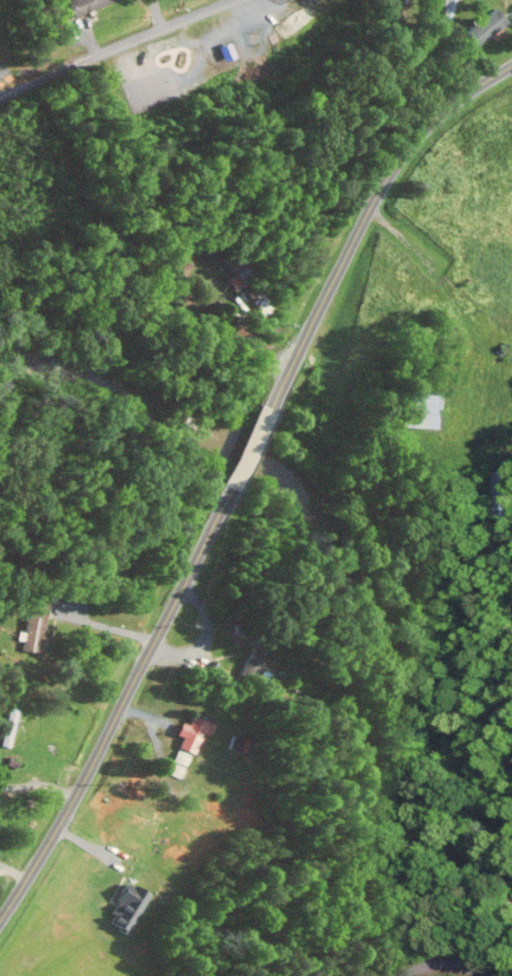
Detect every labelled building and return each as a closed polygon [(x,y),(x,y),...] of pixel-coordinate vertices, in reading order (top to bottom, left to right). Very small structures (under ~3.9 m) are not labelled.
[(115,0),(69,0),(66,1),(73,18),(115,0)] [(448,21),(455,0),(445,0),(439,18),(448,21)] [(505,24),(495,9),(463,32),(473,46),(505,24)] [(257,318),(270,311),(255,282),(241,289),(257,318)] [(255,351),(261,338),(230,324),(224,337),(255,351)] [(442,429),(443,393),(405,392),(404,428),(442,429)] [(494,472),(495,519),(511,518),(511,471),(494,472)] [(39,652),(40,642),(45,643),(46,632),(41,631),(43,614),(25,612),(23,632),(17,631),(16,640),(22,641),(21,651),(39,652)] [(255,682),(265,651),(248,646),(238,677),(255,682)] [(13,709),(5,708),(1,744),(9,745),(13,709)] [(176,748),(193,753),(199,732),(208,735),(211,723),(188,716),(186,725),(177,722),(174,735),(180,736),(176,748)] [(167,774),(180,778),(187,754),(174,750),(167,774)] [(106,924),(128,933),(145,892),(123,883),(106,924)]
